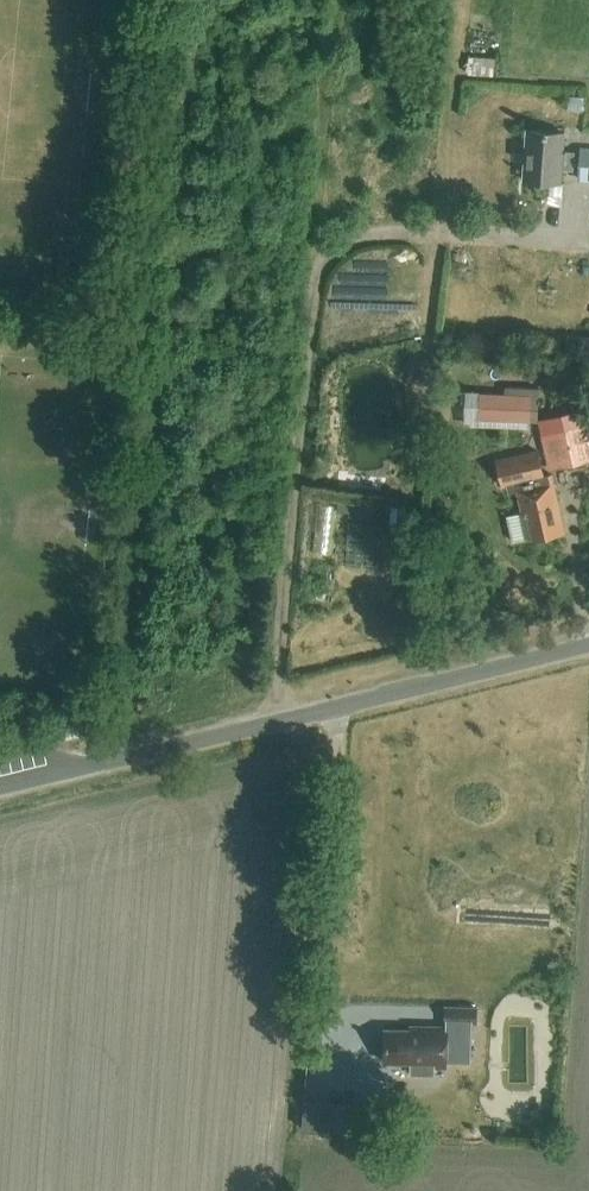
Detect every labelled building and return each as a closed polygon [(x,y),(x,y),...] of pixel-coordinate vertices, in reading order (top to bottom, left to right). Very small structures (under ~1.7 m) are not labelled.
[(575,153),(563,152),(564,133),(526,131),(523,180),(561,183),(561,171),(574,172),(575,153)] [(580,147),(577,183),(588,184),(588,148),(580,147)] [(479,394),(478,426),(529,428),(530,395),(479,394)] [(588,428),(557,436),(553,415),(538,418),(549,469),(588,461),(588,429),(588,428)] [(537,452),(497,461),(503,487),(506,486),(516,483),(518,490),(517,491),(517,492),(522,514),(507,517),(513,541),(532,537),(532,539),(564,532),(553,482),(551,475),(543,477),(537,452)] [(445,1007),(445,1023),(446,1023),(472,1023),(476,1023),(477,1008),(445,1007)] [(385,1030),(384,1063),(410,1063),(410,1076),(434,1076),(434,1067),(446,1068),(446,1063),(446,1053),(471,1053),(472,1023),(446,1023),(446,1028),(422,1027),(422,1031),(410,1031),(385,1030)]
